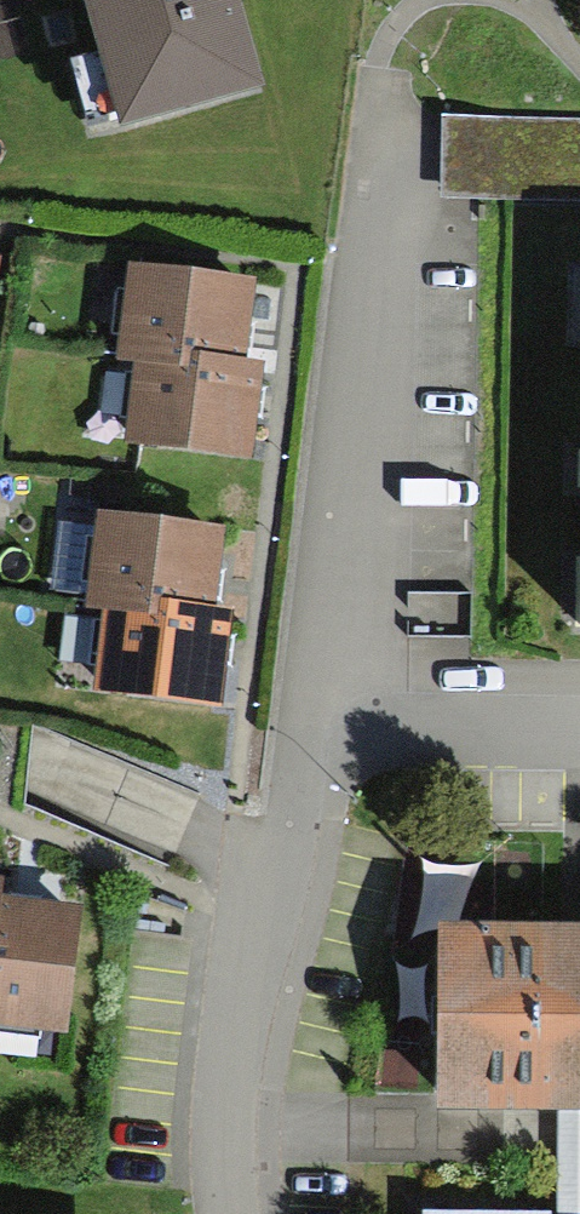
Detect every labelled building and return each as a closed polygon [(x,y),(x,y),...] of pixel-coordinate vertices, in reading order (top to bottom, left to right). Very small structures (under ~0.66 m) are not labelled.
[(116,108),(238,73),(217,0),(84,0),(116,108)] [(443,121),(442,204),(579,207),(579,124),(443,121)] [(242,290),(126,277),(117,354),(233,367),(242,290)] [(246,369),(129,356),(121,434),(237,447),(246,369)] [(212,536),(95,523),(86,600),(203,613),(212,536)] [(215,615),(99,602),(90,680),(206,693),(215,615)] [(0,915),(0,1045),(46,1050),(60,921),(0,915)] [(442,941),(441,1121),(558,1122),(579,1122),(579,942),(442,941)] [(558,1122),(557,1213),(579,1213),(579,1122),(558,1122)]
